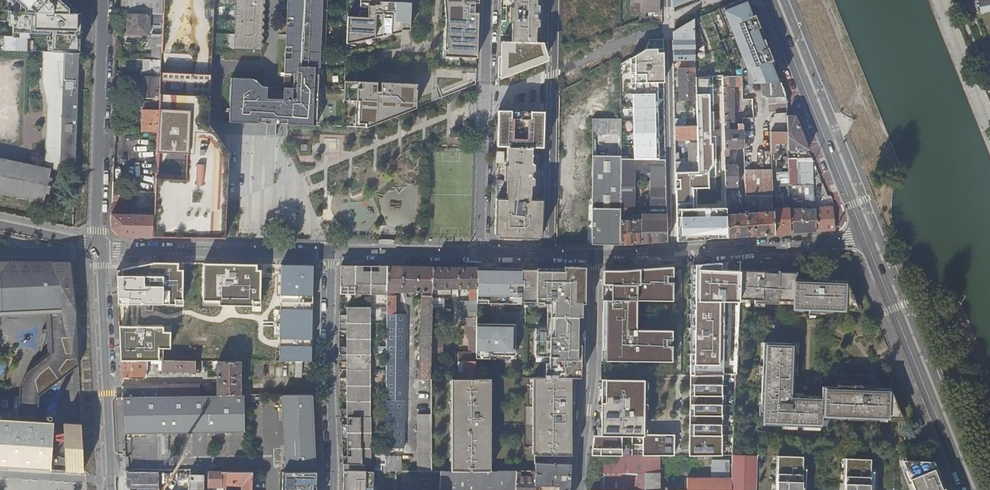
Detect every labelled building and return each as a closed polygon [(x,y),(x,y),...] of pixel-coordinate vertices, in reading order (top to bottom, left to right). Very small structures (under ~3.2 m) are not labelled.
[(12,6),(13,10),(8,10),(9,26),(12,27),(12,33),(30,33),(52,34),(52,51),(79,52),(81,15),(79,13),(64,0),(6,0),(12,6)] [(230,123),(259,124),(259,119),(266,120),(266,125),(271,125),(271,127),(276,127),(276,125),(281,125),(281,120),(288,121),(287,126),(317,126),(320,54),(325,54),(328,0),(294,0),(292,50),(285,50),(284,72),(294,73),(294,75),(284,75),(284,82),(294,82),(293,87),(292,87),(292,90),(268,89),(267,86),(263,85),(255,80),(231,79),(230,123)] [(235,48),(262,49),(262,40),(263,38),(263,36),(263,35),(263,26),(264,23),(264,22),(263,20),(264,10),(265,8),(265,6),(264,5),(264,0),(237,0),(235,48)] [(347,15),(346,44),(402,31),(402,29),(410,29),(411,2),(396,1),(396,0),(360,0),(359,6),(365,6),(365,10),(359,10),(359,16),(347,15)] [(476,57),(476,56),(478,0),(445,0),(444,56),(451,56),(451,52),(469,52),(468,57),(476,57)] [(511,41),(538,43),(538,25),(538,19),(536,18),(536,12),(539,11),(539,5),(537,4),(537,0),(512,0),(512,6),(510,7),(509,21),(511,22),(511,41)] [(640,12),(646,11),(660,11),(660,0),(640,0),(640,12)] [(718,11),(730,39),(728,40),(734,55),(736,54),(741,68),(742,76),(742,83),(760,83),(779,83),(773,68),(775,67),(748,0),(745,0),(718,11)] [(979,13),(989,11),(989,0),(976,0),(979,13)] [(678,61),(695,60),(694,32),(691,27),(672,32),(673,40),(675,40),(675,52),(673,52),(673,61),(678,61)] [(33,51),(34,39),(30,39),(30,33),(12,33),(12,36),(0,35),(0,50),(33,51)] [(623,156),(667,157),(664,40),(650,39),(648,49),(622,62),(623,156)] [(538,43),(511,41),(501,42),(500,80),(544,63),(549,61),(544,43),(538,43)] [(79,58),(79,53),(65,53),(44,52),(43,82),(49,107),(47,141),(46,161),(76,162),(79,69),(79,58)] [(79,58),(79,69),(90,69),(91,59),(79,58)] [(695,77),(695,60),(678,61),(679,100),(696,100),(695,80),(695,79),(695,77)] [(157,132),(155,192),(154,213),(152,237),(226,238),(226,233),(226,228),(227,211),(228,197),(230,152),(229,152),(209,122),(212,73),(160,72),(159,99),(158,102),(158,110),(158,112),(157,132)] [(705,78),(695,79),(695,80),(696,100),(697,110),(697,125),(697,127),(724,126),(724,124),(724,122),(723,102),(723,76),(710,77),(705,77),(705,78)] [(742,86),(742,83),(742,76),(731,76),(723,76),(723,102),(724,122),(734,122),(733,88),(729,88),(729,86),(742,86)] [(416,86),(345,81),(344,100),(359,101),(358,122),(365,123),(365,128),(415,107),(416,86)] [(779,83),(760,83),(761,96),(766,98),(785,97),(779,83)] [(129,109),(125,109),(115,108),(115,118),(128,118),(129,109)] [(141,131),(157,132),(158,112),(158,110),(135,109),(135,114),(142,115),(141,131)] [(794,115),(786,114),(786,116),(787,129),(787,131),(786,131),(786,134),(787,143),(787,145),(787,149),(808,149),(794,115)] [(497,115),(497,117),(497,120),(511,120),(510,124),(497,124),(497,145),(507,145),(507,165),(505,166),(504,180),(506,182),(506,198),(496,198),(495,233),(498,237),(501,237),(538,238),(541,235),(542,205),(542,192),(536,192),(536,189),(531,189),(531,185),(533,184),(533,178),(531,176),(531,171),(534,170),(534,163),(532,161),(532,145),(543,145),(543,118),(531,118),(508,118),(508,115),(497,115)] [(744,147),(744,123),(738,123),(738,130),(730,130),(730,124),(724,124),(724,126),(724,133),(725,156),(729,156),(729,154),(730,154),(730,148),(744,147)] [(697,125),(675,126),(675,130),(675,137),(691,137),(691,142),(697,142),(697,141),(697,127),(697,125)] [(677,240),(727,238),(726,215),(726,210),(726,201),(725,186),(725,165),(725,156),(724,126),(697,127),(697,172),(675,172),(677,240)] [(575,168),(590,169),(592,132),(577,131),(575,168)] [(786,131),(770,132),(771,143),(787,143),(786,134),(786,131)] [(688,161),(675,162),(675,166),(675,172),(697,172),(697,170),(697,144),(688,144),(688,161)] [(503,162),(505,152),(497,151),(496,161),(503,162)] [(620,159),(620,156),(593,155),(592,176),(591,189),(591,245),(620,245),(667,242),(665,160),(620,159)] [(3,193),(44,202),(46,193),(49,193),(52,179),(49,178),(51,170),(0,159),(0,193),(3,193)] [(813,174),(813,161),(805,161),(806,185),(814,185),(813,174)] [(738,165),(725,165),(725,176),(725,186),(739,186),(738,165)] [(745,169),(746,190),(746,196),(755,196),(772,196),(772,177),(772,169),(745,169)] [(788,186),(801,185),(800,173),(787,173),(788,184),(788,186)] [(112,183),(111,203),(124,203),(124,183),(112,183)] [(789,202),(788,186),(788,184),(779,184),(780,196),(777,196),(778,203),(789,203),(789,202)] [(814,185),(806,185),(806,195),(806,204),(815,204),(814,185)] [(120,236),(152,237),(154,213),(155,192),(138,192),(136,192),(136,204),(144,204),(144,215),(111,214),(111,227),(120,236)] [(755,196),(746,196),(747,209),(759,209),(759,212),(726,215),(727,238),(773,234),(773,233),(773,216),(773,211),(772,196),(755,196)] [(739,200),(726,201),(726,210),(743,208),(739,200)] [(833,208),(831,208),(815,209),(815,220),(816,231),(828,230),(835,230),(834,218),(833,208)] [(815,220),(815,209),(802,209),(789,209),(789,210),(789,233),(816,231),(815,220)] [(789,210),(773,211),(773,216),(773,233),(789,233),(789,210)] [(74,261),(0,260),(0,313),(48,311),(50,311),(51,307),(60,308),(60,311),(76,312),(74,261)] [(117,270),(119,305),(184,306),(185,262),(154,262),(117,270)] [(204,263),(204,301),(220,301),(220,306),(252,306),(252,302),(262,301),(262,270),(258,270),(258,265),(204,263)] [(736,302),(737,272),(723,270),(722,263),(690,265),(691,374),(725,373),(724,303),(736,302)] [(315,265),(280,265),(278,362),(312,362),(315,265)] [(386,294),(386,282),(387,266),(378,266),(378,271),(362,271),(363,265),(341,265),(340,293),(386,294)] [(601,362),(672,363),(672,331),(636,330),(636,300),(672,300),(673,265),(623,270),(602,269),(601,362)] [(420,379),(430,379),(431,347),(432,289),(432,266),(387,266),(386,282),(386,294),(385,337),(385,364),(385,380),(385,431),(402,431),(405,309),(395,309),(395,290),(422,291),(420,379)] [(432,266),(432,289),(437,289),(437,294),(451,294),(450,289),(470,288),(470,301),(458,301),(458,308),(464,308),(464,317),(476,317),(476,303),(476,299),(476,267),(432,266)] [(510,268),(476,267),(476,299),(486,299),(486,303),(509,303),(510,268)] [(522,268),(510,268),(509,303),(522,304),(522,268)] [(535,268),(522,268),(522,304),(534,304),(535,268)] [(583,269),(535,268),(534,304),(549,304),(549,329),(534,329),(533,356),(547,357),(547,375),(543,375),(543,378),(580,377),(583,269)] [(762,272),(739,271),(738,300),(753,301),(753,304),(770,304),(771,293),(777,293),(777,301),(793,302),(792,309),(808,309),(808,312),(832,313),(832,310),(847,310),(848,298),(852,298),(845,281),(827,281),(827,284),(816,284),(809,284),(809,280),(793,280),(793,274),(778,273),(778,276),(771,275),(771,273),(762,272)] [(852,298),(848,298),(847,310),(857,311),(852,298)] [(373,473),(364,473),(364,466),(368,466),(369,417),(368,417),(370,307),(347,307),(347,315),(340,315),(340,330),(347,331),(347,347),(339,346),(339,362),(346,362),(346,378),(339,378),(340,393),(346,393),(346,409),(340,409),(341,417),(347,417),(347,425),(341,425),(342,440),(347,441),(347,457),(342,457),(343,475),(343,489),(373,489),(373,473)] [(50,470),(51,430),(52,430),(52,421),(51,421),(51,418),(35,418),(38,394),(77,364),(76,312),(60,311),(50,311),(48,311),(47,351),(25,370),(19,385),(18,406),(11,405),(11,393),(0,393),(0,467),(50,470)] [(466,335),(466,336),(476,336),(476,324),(476,322),(464,322),(464,334),(466,335)] [(515,324),(476,324),(476,336),(476,355),(510,355),(514,355),(515,324)] [(165,325),(119,326),(122,358),(159,358),(159,350),(171,349),(171,332),(164,331),(165,325)] [(241,331),(190,328),(189,339),(194,339),(194,356),(245,358),(246,343),(252,343),(253,332),(241,331)] [(458,353),(458,379),(475,379),(476,358),(476,355),(476,336),(466,336),(466,338),(467,338),(467,353),(458,353)] [(794,344),(763,343),(760,411),(764,412),(763,426),(820,428),(820,416),(847,417),(847,420),(875,421),(875,418),(892,418),(892,405),(896,406),(890,389),(861,388),(862,386),(837,385),(837,388),(821,387),(821,397),(792,396),(794,344)] [(81,345),(80,373),(82,373),(83,363),(89,363),(89,346),(81,345)] [(137,360),(121,360),(121,367),(122,378),(144,378),(144,360),(137,360)] [(196,361),(156,360),(156,364),(159,364),(159,367),(161,367),(161,371),(196,371),(196,361)] [(218,396),(241,395),(241,361),(230,361),(218,361),(218,396)] [(722,456),(722,375),(716,375),(706,375),(690,375),(689,456),(722,456)] [(550,456),(571,456),(571,434),(573,434),(580,377),(543,378),(531,379),(532,456),(550,456)] [(450,379),(450,472),(490,472),(488,379),(475,379),(458,379),(450,379)] [(641,434),(641,380),(603,379),(601,436),(594,436),(590,457),(620,456),(661,456),(666,457),(665,434),(641,434)] [(141,385),(122,385),(122,397),(199,396),(199,385),(185,385),(141,385)] [(315,472),(312,394),(282,395),(285,472),(315,472)] [(199,396),(122,397),(124,429),(124,433),(169,433),(244,432),(242,395),(241,395),(218,396),(199,396)] [(896,406),(892,405),(892,418),(902,419),(896,406)] [(430,472),(430,415),(418,415),(418,472),(430,472)] [(80,425),(63,423),(65,471),(83,473),(80,425)] [(803,455),(777,454),(776,489),(802,489),(803,455)] [(757,456),(733,455),(732,478),(688,479),(688,489),(756,489),(757,456)] [(571,456),(550,456),(550,464),(535,464),(535,472),(534,489),(538,489),(538,486),(558,487),(558,489),(569,489),(571,456)] [(620,471),(661,471),(661,456),(620,456),(620,471)] [(402,457),(385,457),(385,472),(396,472),(402,472),(402,457)] [(870,458),(845,457),(844,489),(868,489),(870,458)] [(931,458),(900,458),(914,489),(944,489),(931,458)] [(712,459),(712,476),(727,477),(728,460),(712,459)] [(661,471),(620,471),(620,489),(661,489),(661,471)] [(282,472),(282,489),(315,489),(315,472),(285,472),(282,472)] [(439,472),(438,489),(515,489),(516,472),(490,472),(450,472),(439,472)] [(535,472),(531,472),(531,477),(520,477),(520,472),(516,472),(515,489),(534,489),(535,472)] [(126,473),(127,489),(158,489),(158,473),(126,473)] [(226,485),(227,473),(208,473),(207,486),(226,486),(226,485)] [(252,473),(227,473),(226,485),(242,485),(241,489),(246,489),(251,489),(252,473)] [(606,473),(593,473),(593,488),(606,488),(606,473)] [(189,474),(188,489),(203,489),(204,475),(189,474)]
